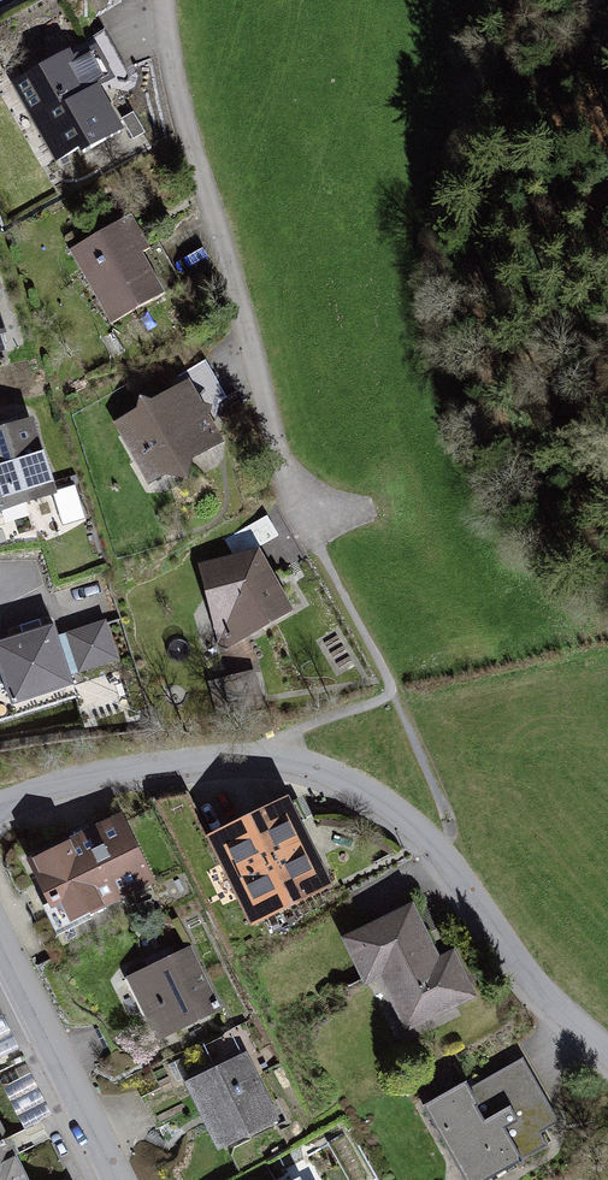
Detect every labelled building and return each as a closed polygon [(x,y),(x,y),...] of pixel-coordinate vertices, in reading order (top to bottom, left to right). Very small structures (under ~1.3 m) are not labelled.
[(66,52),(14,81),(59,160),(80,148),(83,152),(120,132),(90,78),(105,70),(92,47),(70,59),(66,52)] [(143,133),(133,113),(123,119),(133,138),(143,133)] [(123,219),(81,243),(95,267),(83,274),(111,324),(165,293),(142,253),(150,248),(141,233),(134,238),(123,219)] [(185,386),(121,423),(141,457),(145,454),(150,455),(154,452),(159,453),(162,452),(171,466),(187,470),(192,456),(216,441),(203,418),(206,409),(197,406),(185,386)] [(0,508),(52,492),(30,423),(0,432),(0,508)] [(256,554),(205,568),(213,604),(210,609),(218,643),(228,648),(245,637),(246,632),(287,609),(256,554)] [(0,641),(0,721),(77,697),(53,624),(0,641)] [(104,624),(69,635),(80,669),(115,658),(104,624)] [(252,682),(216,691),(222,713),(258,704),(252,682)] [(339,904),(298,817),(213,857),(254,943),(339,904)] [(124,822),(28,870),(61,934),(156,886),(124,822)] [(414,908),(340,943),(365,995),(381,987),(407,1040),(482,1004),(459,957),(441,965),(414,908)] [(188,943),(124,971),(153,1036),(217,1008),(188,943)] [(244,1051),(183,1080),(216,1149),(277,1120),(244,1051)] [(433,1115),(470,1179),(498,1179),(571,1139),(527,1062),(433,1115)] [(30,1077),(8,1085),(23,1126),(45,1118),(30,1077)] [(9,1156),(0,1159),(0,1179),(19,1179),(9,1156)]
